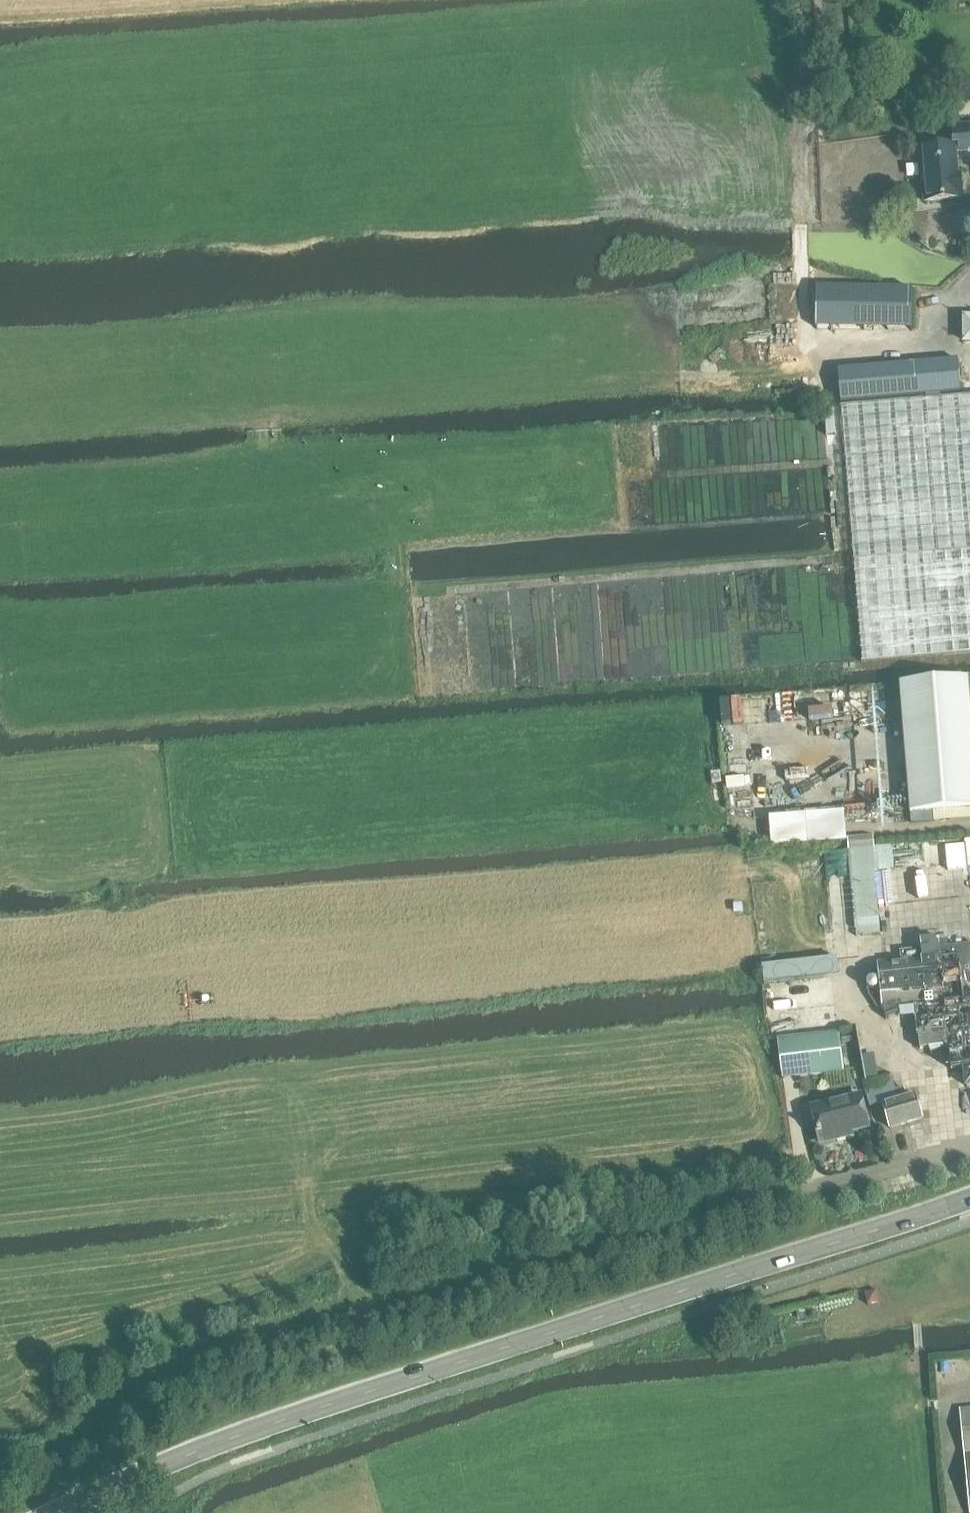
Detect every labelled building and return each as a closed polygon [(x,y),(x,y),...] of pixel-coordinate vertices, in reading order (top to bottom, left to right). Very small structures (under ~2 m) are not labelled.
[(953,151),(969,149),(969,126),(951,127),(953,151)] [(924,202),(962,199),(960,173),(957,173),(956,157),(923,160),(924,176),(922,177),(924,202)] [(913,325),(913,290),(816,289),(816,325),(913,325)] [(958,360),(838,370),(841,403),(926,396),(926,398),(939,397),(939,394),(961,393),(958,360)] [(939,397),(926,398),(841,405),(861,662),(969,653),(969,395),(939,397)] [(968,680),(900,685),(910,813),(969,808),(969,707),(968,680)] [(812,711),(809,687),(779,691),(783,716),(812,711)] [(786,720),(786,728),(808,728),(808,719),(786,720)] [(847,808),(772,811),(773,843),(848,840),(847,808)] [(893,846),(852,848),(856,935),(880,934),(876,872),(894,871),(893,846)] [(964,1002),(959,954),(929,957),(928,948),(900,951),(901,960),(877,962),(882,1011),(899,1009),(900,1019),(917,1017),(919,1036),(947,1033),(951,1069),(965,1067),(967,1086),(969,1085),(969,1001),(964,1002)] [(770,965),(772,984),(848,975),(845,956),(770,965)] [(784,1079),(844,1073),(840,1032),(779,1038),(784,1079)] [(871,1105),(885,1101),(886,1103),(883,1104),(890,1127),(922,1118),(915,1094),(898,1099),(895,1089),(891,1076),(864,1084),(871,1105)] [(840,1133),(869,1126),(862,1096),(812,1107),(820,1141),(841,1136),(840,1133)] [(961,1409),(965,1453),(969,1452),(969,1408),(961,1409)]
